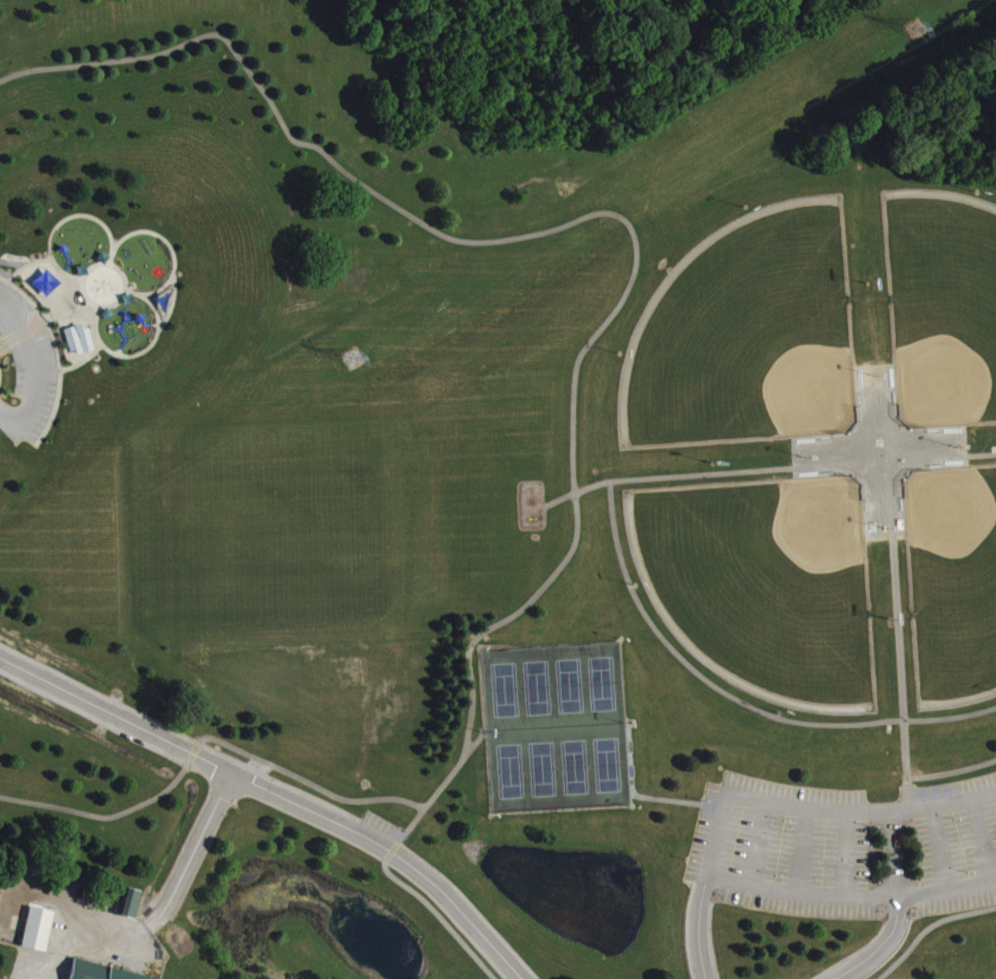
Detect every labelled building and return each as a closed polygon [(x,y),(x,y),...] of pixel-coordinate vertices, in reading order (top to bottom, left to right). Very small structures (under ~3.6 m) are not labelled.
[(62,328),(80,323),(81,328),(87,326),(93,348),(76,353),(74,349),(68,350),(62,328)] [(120,886),(140,890),(132,919),(113,914),(120,886)] [(28,906),(52,911),(44,951),(19,945),(28,906)] [(67,978),(155,978),(72,958),(67,978)]
